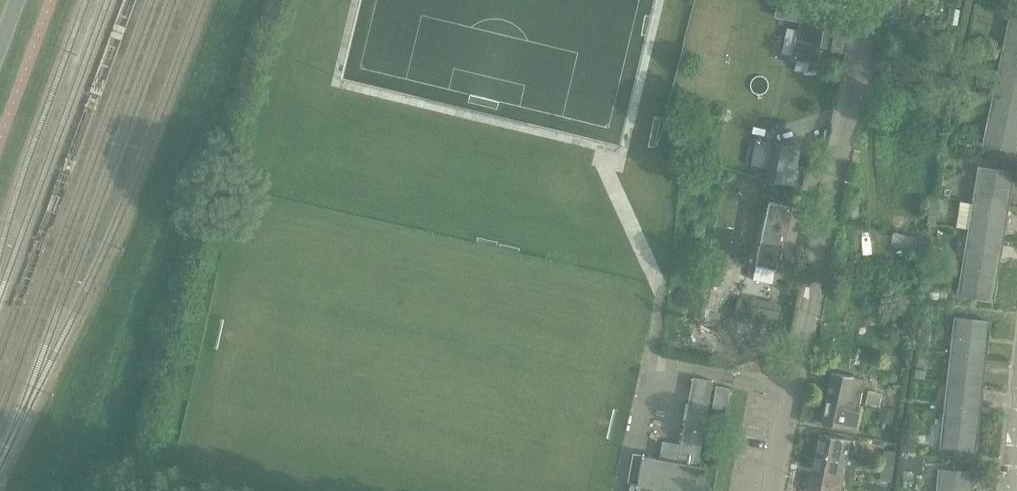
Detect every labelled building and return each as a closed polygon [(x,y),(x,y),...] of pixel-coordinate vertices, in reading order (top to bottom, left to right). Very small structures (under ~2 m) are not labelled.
[(786,18),(805,22),(808,6),(788,2),(786,18)] [(849,41),(851,24),(840,22),(841,16),(829,14),(828,22),(817,21),(816,26),(799,22),(790,59),(814,64),(817,47),(841,51),(843,40),(849,41)] [(1003,53),(1016,56),(1016,19),(1010,18),(1003,53)] [(952,62),(956,36),(950,35),(946,61),(952,62)] [(1003,53),(997,82),(1016,87),(1016,56),(1003,53)] [(997,82),(991,111),(1016,116),(1016,87),(997,82)] [(991,111),(984,145),(1016,152),(1016,116),(991,111)] [(769,168),(767,179),(797,186),(800,171),(797,170),(787,168),(791,149),(774,145),(769,168)] [(979,167),(974,202),(1008,208),(1014,173),(979,167)] [(740,204),(742,181),(731,180),(728,203),(740,204)] [(1008,208),(974,202),(969,231),(1003,237),(1008,208)] [(777,273),(791,209),(770,204),(758,259),(762,260),(760,269),(777,273)] [(1003,237),(969,231),(964,260),(998,266),(1003,237)] [(920,238),(915,237),(894,233),(892,246),(912,250),(925,253),(927,240),(920,239),(920,238)] [(998,266),(964,260),(958,295),(993,301),(998,266)] [(753,314),(780,321),(785,300),(770,297),(769,303),(757,300),(753,314)] [(939,306),(925,304),(924,313),(937,316),(939,306)] [(955,318),(951,354),(986,358),(990,322),(955,318)] [(928,350),(932,325),(921,323),(916,348),(928,350)] [(986,358),(951,354),(948,383),(983,387),(986,358)] [(859,405),(864,379),(832,372),(827,398),(859,405)] [(709,469),(699,467),(715,382),(695,378),(679,464),(645,458),(640,486),(651,488),(651,489),(624,484),(623,490),(705,490),(709,469)] [(983,387),(948,383),(945,412),(979,416),(983,387)] [(726,410),(730,388),(716,385),(712,407),(726,410)] [(854,430),(859,405),(827,398),(822,423),(854,430)] [(979,416),(945,412),(941,447),(975,451),(979,416)] [(847,460),(851,440),(819,434),(816,454),(847,460)] [(855,462),(847,460),(816,454),(812,473),(847,480),(851,481),(855,462)] [(937,490),(972,490),(973,472),(939,470),(937,490)] [(847,480),(812,473),(808,490),(845,490),(847,480)]
